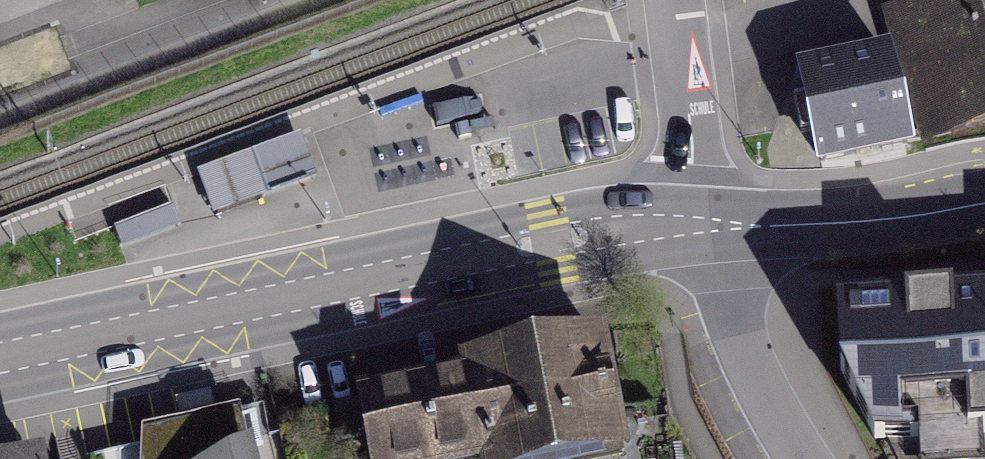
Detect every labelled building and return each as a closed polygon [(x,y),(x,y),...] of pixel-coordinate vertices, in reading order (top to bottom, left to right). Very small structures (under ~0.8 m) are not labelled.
[(928,151),(984,134),(984,0),(945,0),(888,17),(928,151)] [(887,56),(807,72),(826,168),(906,152),(887,56)] [(306,117),(202,154),(218,199),(322,162),(306,117)] [(848,306),(874,397),(984,396),(984,300),(848,306)] [(470,375),(487,458),(620,458),(636,456),(611,332),(467,361),(470,375)] [(359,397),(372,458),(487,458),(470,375),(359,397)] [(265,410),(150,443),(155,458),(279,458),(265,410)]
